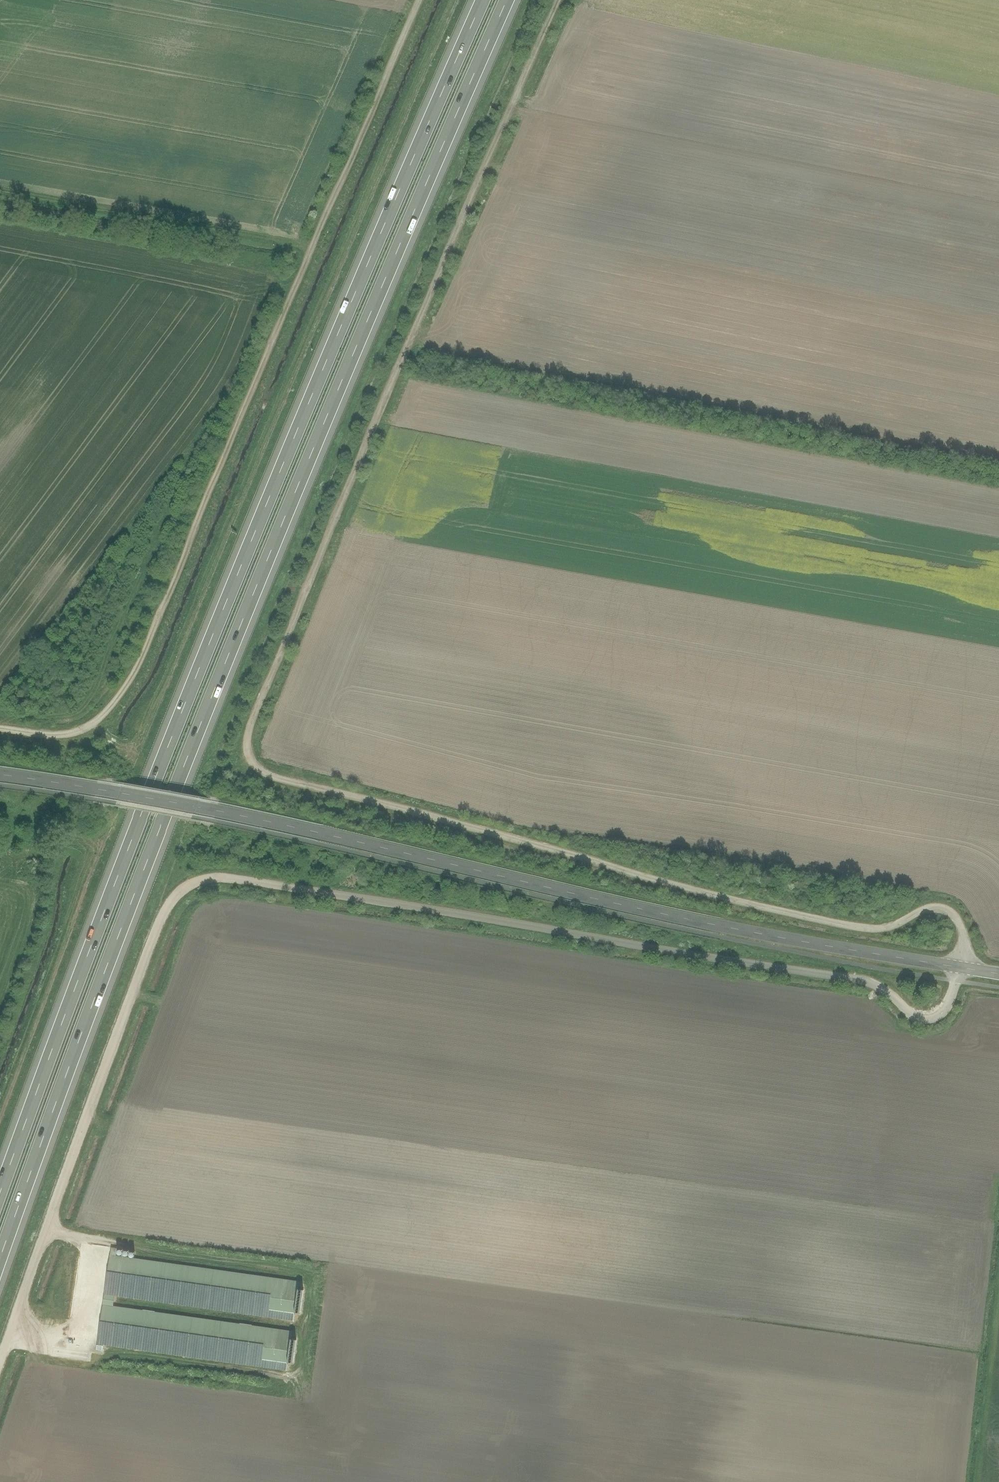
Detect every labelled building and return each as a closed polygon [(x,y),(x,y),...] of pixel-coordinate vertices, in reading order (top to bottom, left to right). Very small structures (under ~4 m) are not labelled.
[(307,1279),(115,1254),(111,1287),(302,1312),(307,1279)] [(298,1330),(108,1304),(103,1336),(294,1361),(298,1330)]
